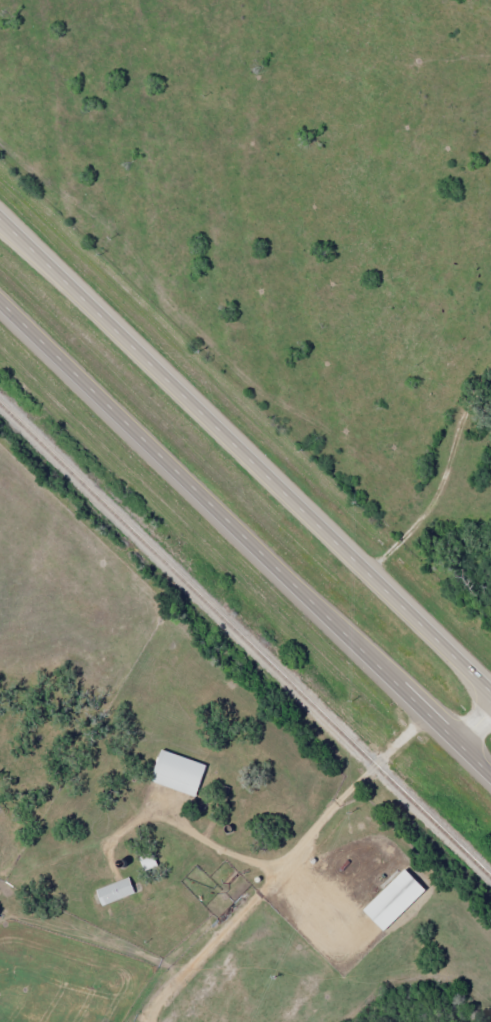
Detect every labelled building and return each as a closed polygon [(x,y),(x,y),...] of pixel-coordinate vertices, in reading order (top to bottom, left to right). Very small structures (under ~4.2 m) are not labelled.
[(206,765),(158,749),(147,781),(195,797),(206,765)] [(381,932),(424,892),(402,869),(359,909),(381,932)] [(93,890),(100,906),(132,893),(126,877),(93,890)]
